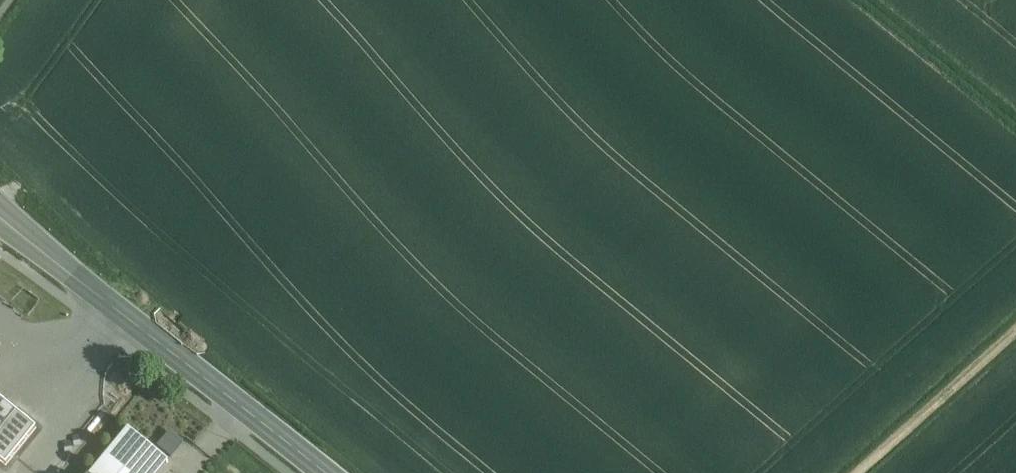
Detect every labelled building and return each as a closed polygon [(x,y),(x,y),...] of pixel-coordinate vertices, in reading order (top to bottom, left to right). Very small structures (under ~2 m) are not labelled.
[(0,400),(0,462),(6,466),(36,429),(13,410),(0,400)] [(98,472),(141,472),(164,444),(130,417),(90,466),(98,472)]
